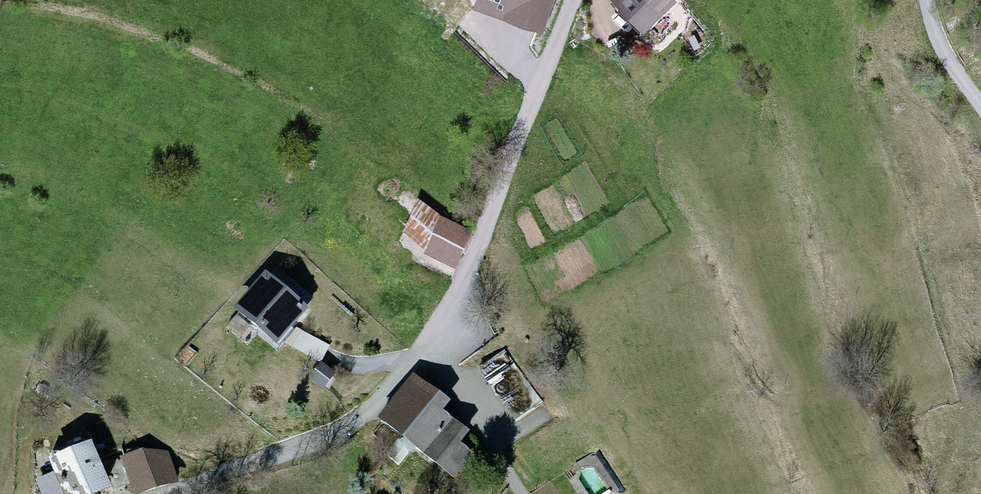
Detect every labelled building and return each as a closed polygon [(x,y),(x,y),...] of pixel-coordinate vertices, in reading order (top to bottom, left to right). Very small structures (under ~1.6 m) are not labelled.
[(540,24),(548,0),(475,0),(474,3),(540,24)] [(642,25),(669,0),(620,0),(642,25)] [(459,258),(467,229),(423,218),(416,247),(459,258)] [(242,317),(275,344),(302,310),(269,283),(242,317)] [(414,379),(383,421),(456,473),(471,453),(460,445),(468,434),(440,414),(448,404),(414,379)] [(126,457),(137,493),(169,483),(158,447),(126,457)] [(86,448),(50,463),(63,493),(104,493),(105,493),(86,448)]
